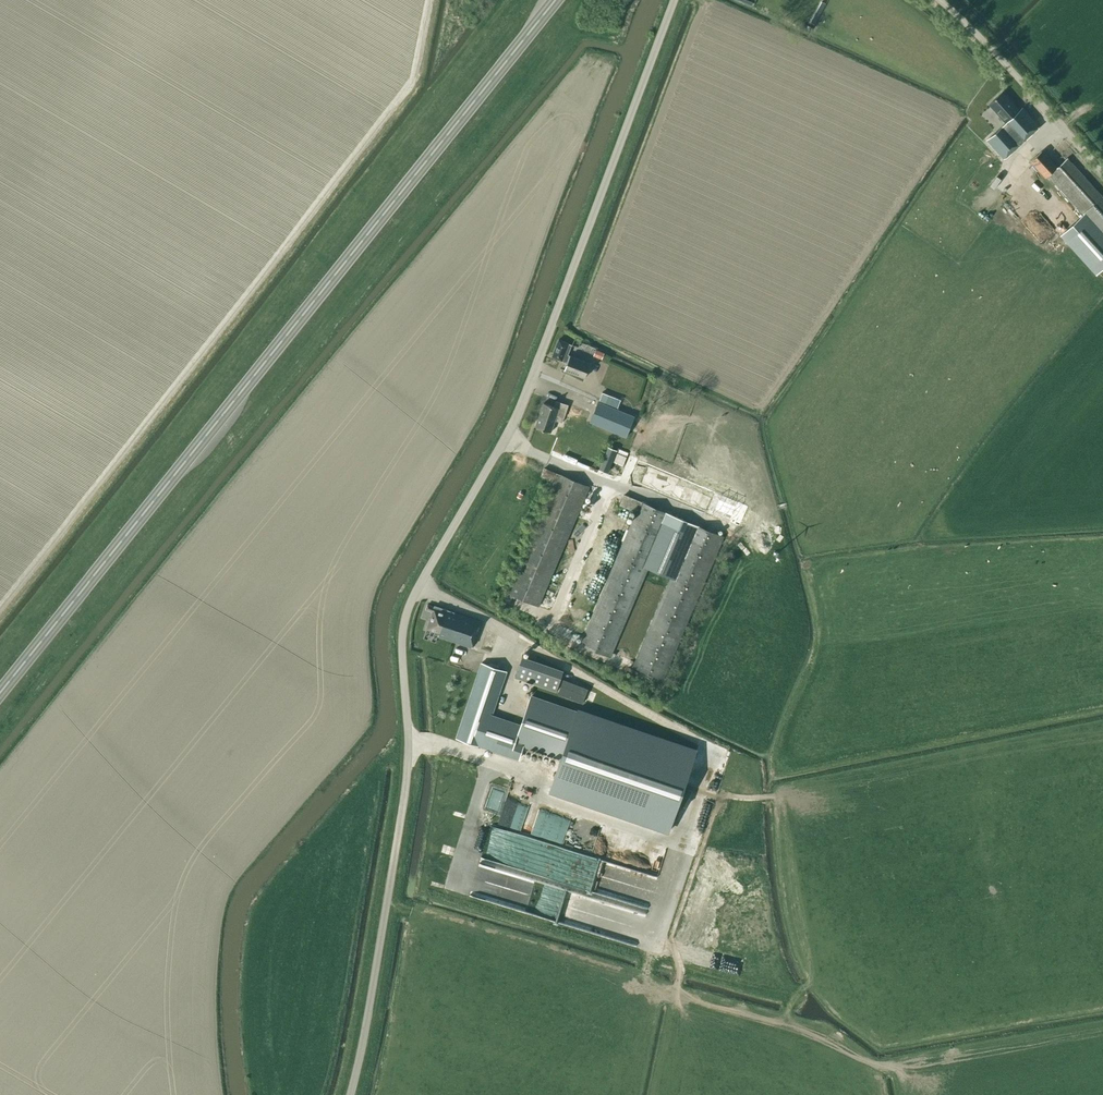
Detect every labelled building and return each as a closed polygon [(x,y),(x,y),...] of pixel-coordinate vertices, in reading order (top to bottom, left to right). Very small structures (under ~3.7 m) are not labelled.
[(987,140),(1004,159),(1040,126),(1022,107),(1019,111),(1002,92),(989,104),(1006,123),(987,140)] [(1102,196),(1068,158),(1058,167),(1042,150),(1030,161),(1046,178),(1048,176),(1083,215),(1060,235),(1096,274),(1102,268),(1102,196)] [(568,355),(572,345),(559,340),(552,357),(567,363),(564,371),(584,378),(590,363),(568,355)] [(603,392),(599,402),(617,409),(621,399),(603,392)] [(562,423),(568,405),(556,401),(554,406),(544,403),(535,427),(551,432),(555,420),(562,423)] [(634,417),(617,409),(599,402),(598,402),(590,422),(626,437),(634,417)] [(599,469),(608,473),(617,450),(608,446),(599,469)] [(640,458),(631,479),(730,520),(738,500),(640,458)] [(538,606),(581,505),(589,487),(544,468),(541,477),(555,482),(545,506),(508,593),(538,606)] [(636,512),(581,644),(610,657),(666,525),(689,535),(633,666),(664,679),(724,536),(624,494),(620,505),(636,512)] [(428,605),(426,610),(433,612),(427,629),(439,634),(438,636),(471,648),(480,622),(435,606),(435,607),(428,605)] [(516,677),(557,691),(564,670),(523,656),(516,677)] [(456,738),(481,746),(482,745),(492,716),(507,671),(482,662),(456,738)] [(588,689),(563,679),(558,693),(582,703),(588,689)] [(561,757),(577,713),(530,697),(520,726),(492,716),(482,745),(520,758),(524,744),(561,757)] [(638,818),(644,792),(630,790),(625,816),(638,818)] [(554,848),(569,800),(556,795),(540,844),(554,848)] [(526,830),(524,838),(537,842),(539,833),(526,830)]
